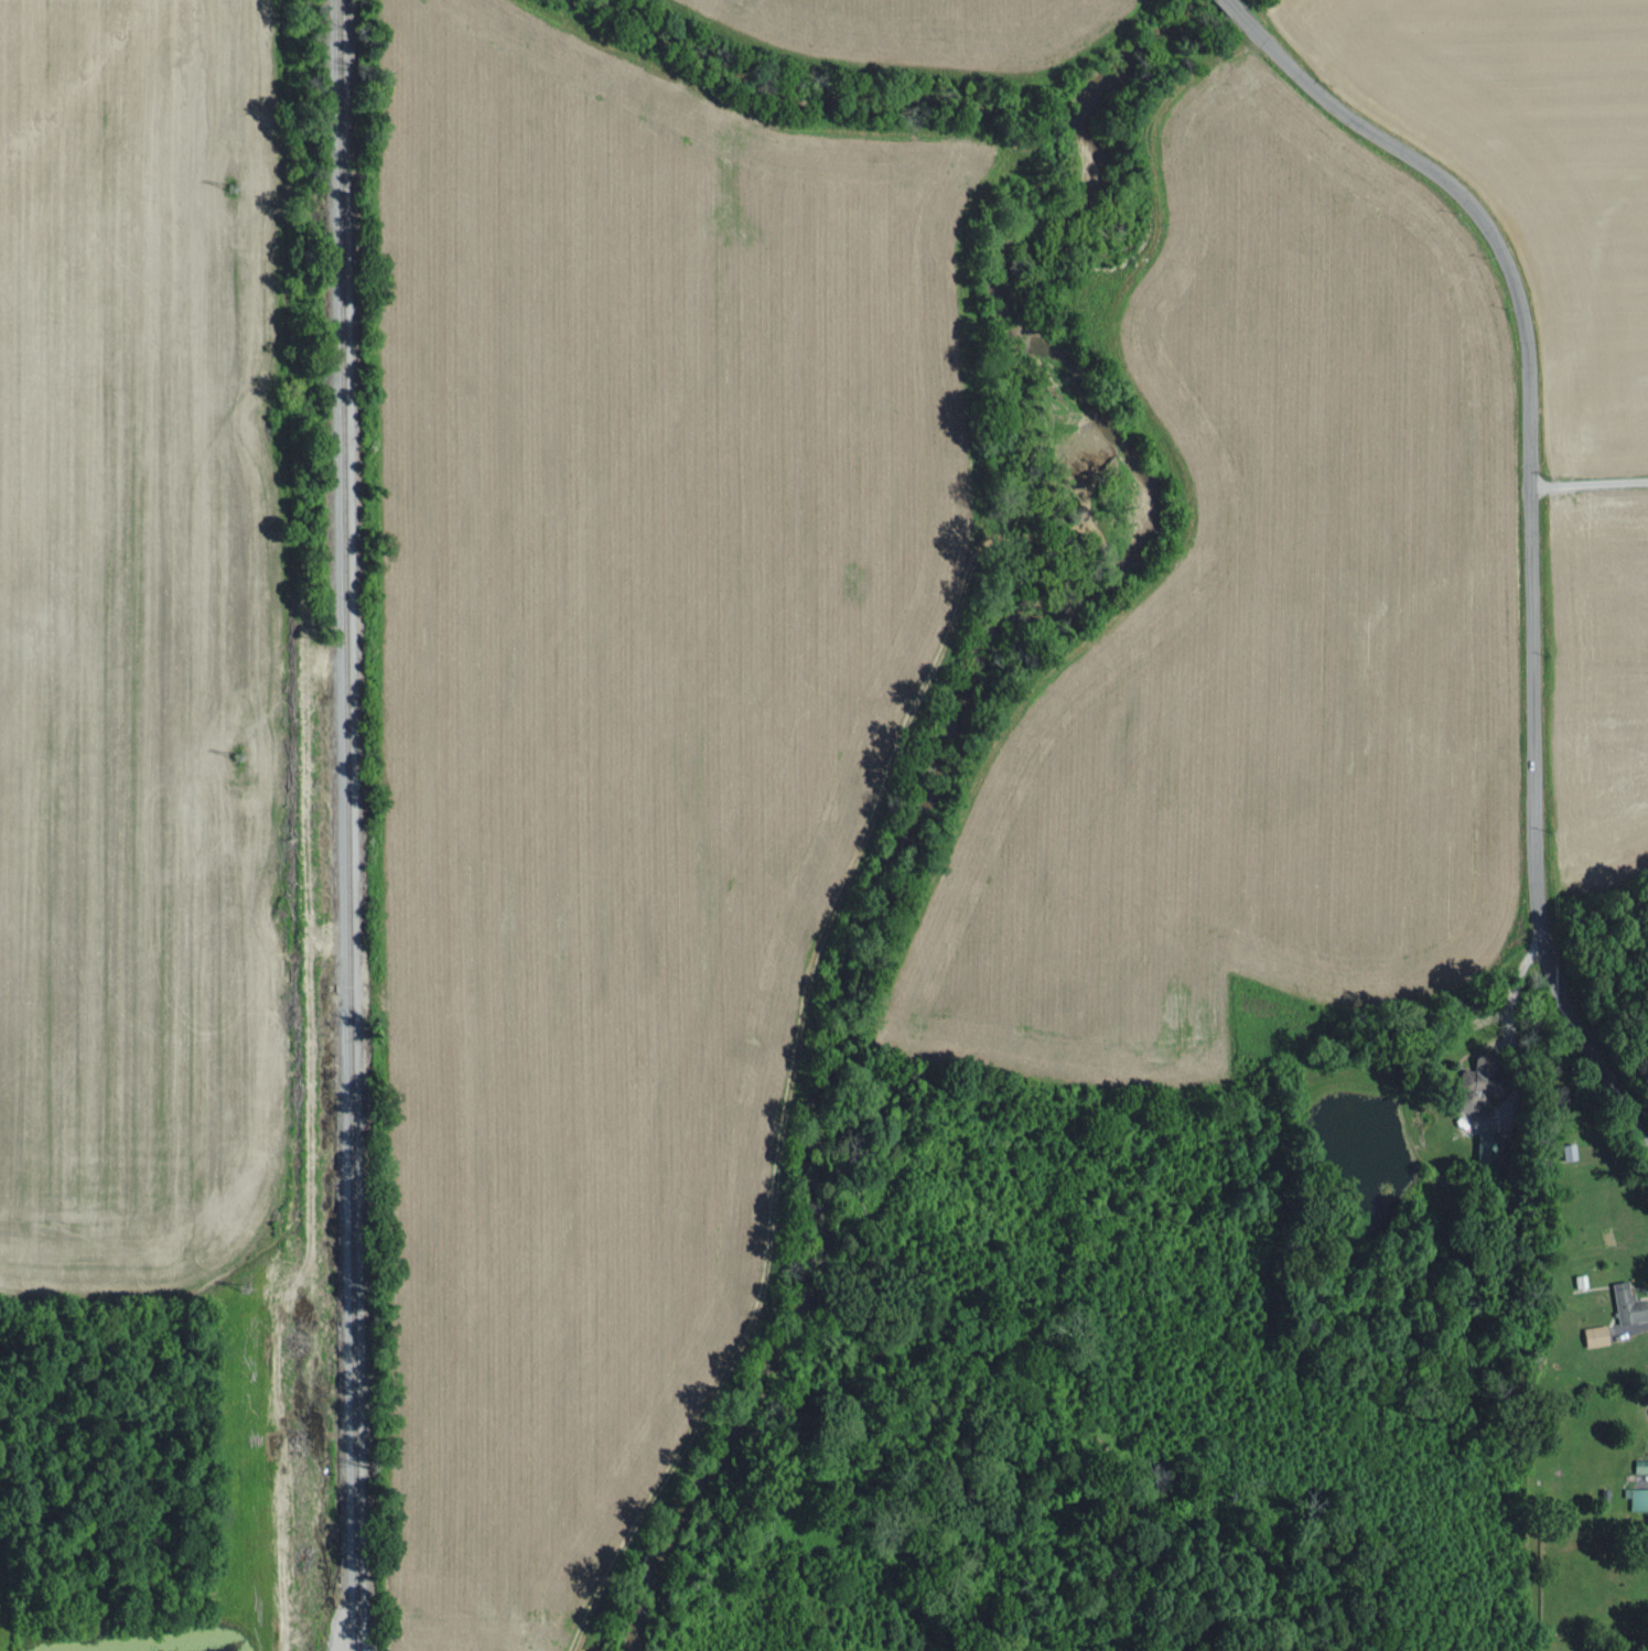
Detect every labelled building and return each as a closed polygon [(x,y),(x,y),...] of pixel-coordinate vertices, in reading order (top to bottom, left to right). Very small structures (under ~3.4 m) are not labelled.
[(1485,1108),(1485,1073),(1454,1073),(1454,1084),(1446,1084),(1446,1107),(1485,1108)] [(1553,1143),(1556,1159),(1569,1156),(1567,1141),(1553,1143)] [(1639,1297),(1627,1298),(1625,1279),(1609,1280),(1613,1322),(1641,1320),(1639,1297)] [(1605,1342),(1602,1322),(1579,1326),(1582,1346),(1605,1342)] [(1647,1509),(1647,1487),(1626,1486),(1626,1508),(1647,1509)]
